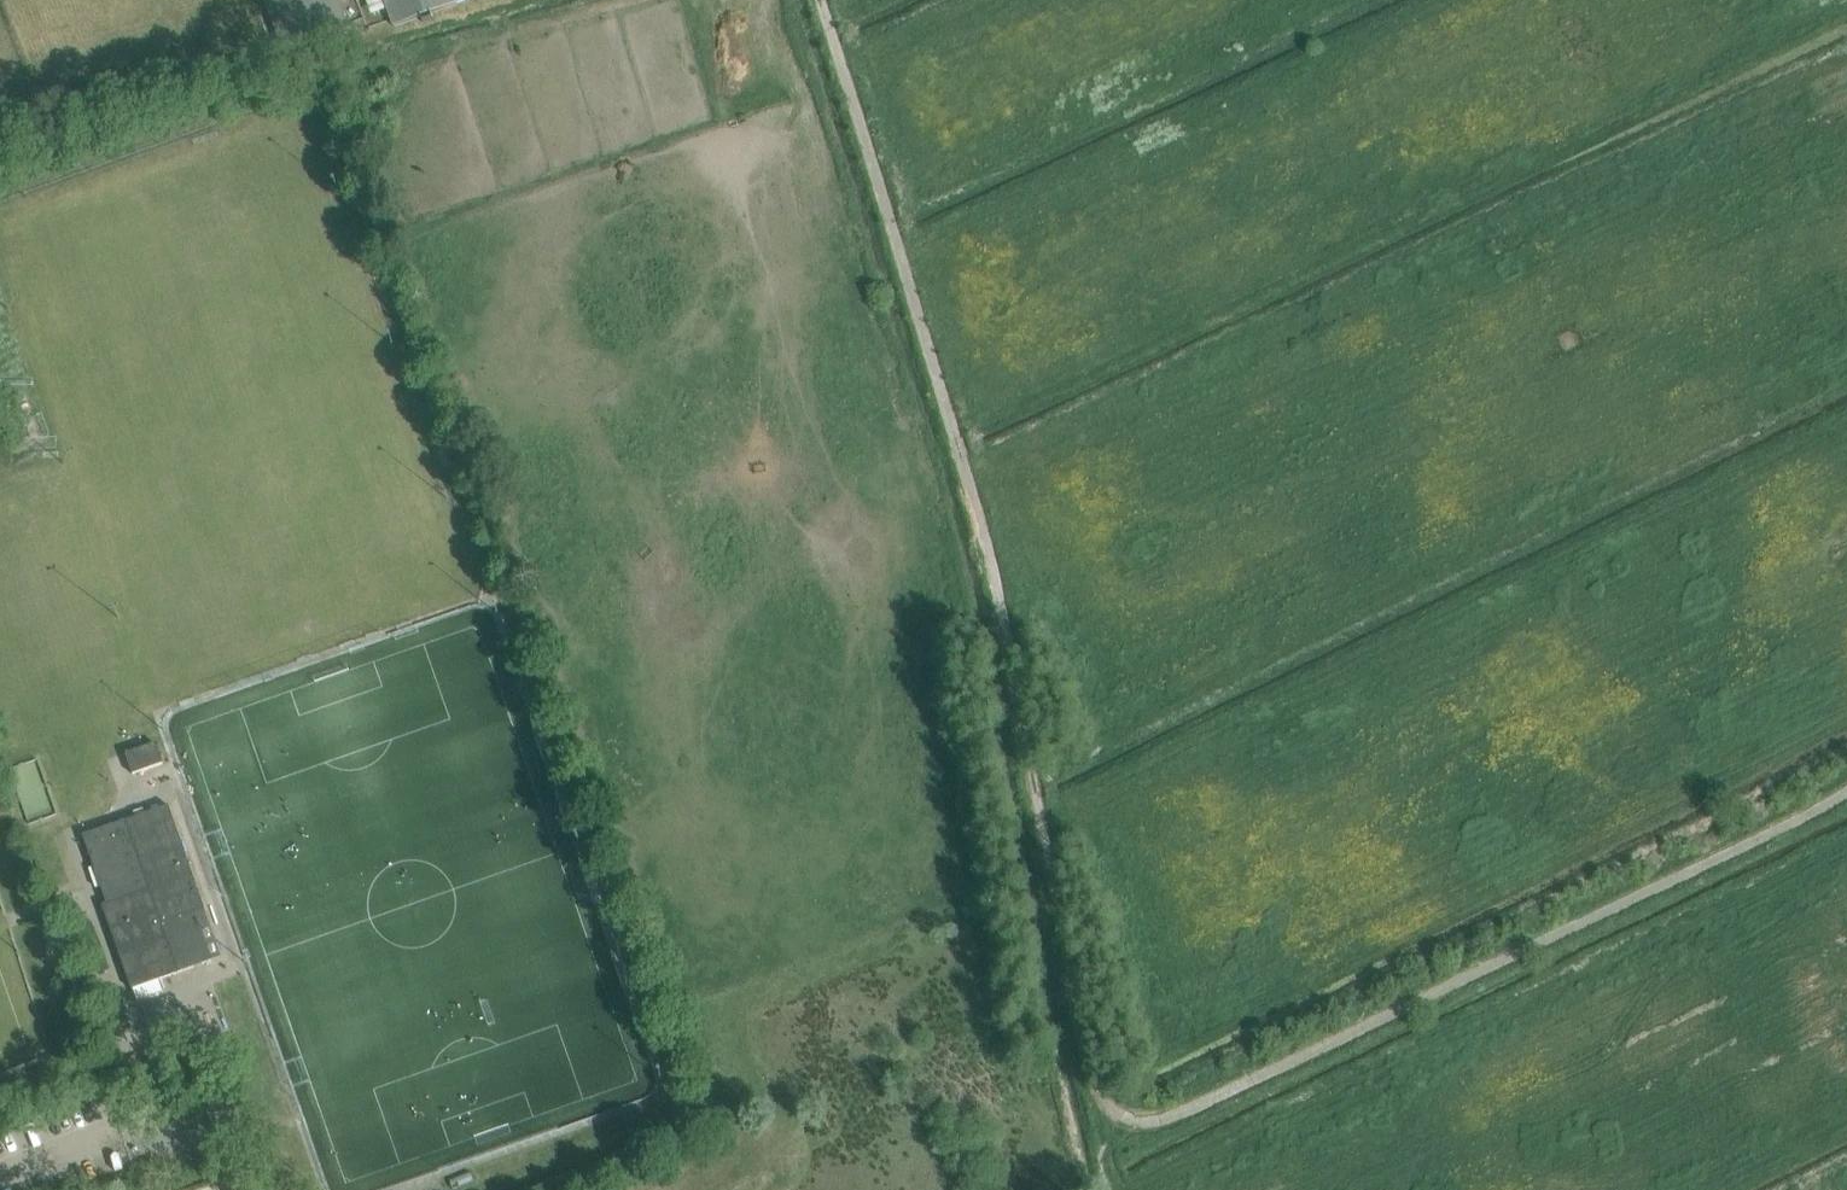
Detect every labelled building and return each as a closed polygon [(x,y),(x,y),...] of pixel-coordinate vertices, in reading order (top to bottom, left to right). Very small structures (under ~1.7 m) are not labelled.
[(287,55),(347,34),(334,0),(267,0),(287,55)] [(395,25),(456,3),(455,0),(386,0),(395,25)] [(163,764),(156,743),(126,754),(133,774),(163,764)] [(107,903),(102,905),(132,989),(211,961),(194,912),(205,908),(169,805),(83,835),(107,903)]
